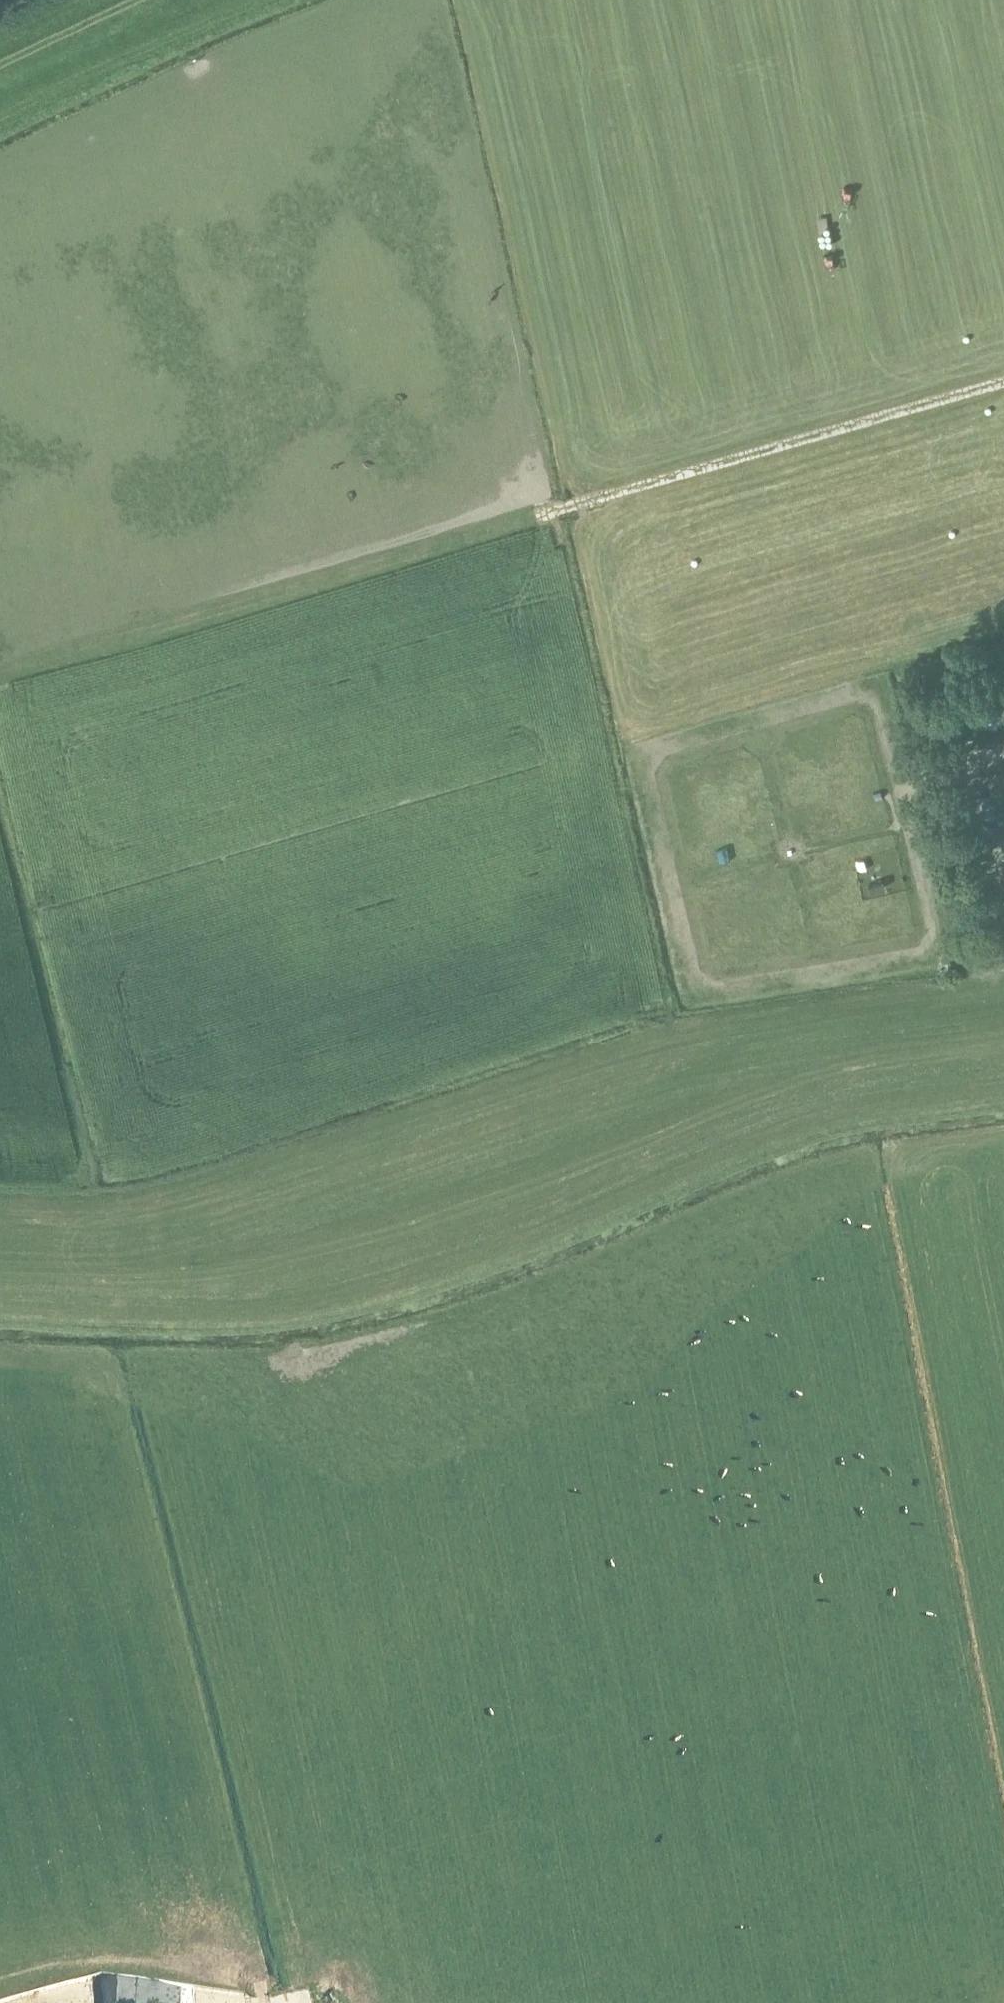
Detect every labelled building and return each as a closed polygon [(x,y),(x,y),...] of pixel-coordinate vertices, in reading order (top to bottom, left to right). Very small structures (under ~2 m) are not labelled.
[(988,772),(996,810),(1003,808),(1003,769),(988,772)] [(121,1985),(103,1985),(103,2002),(120,2002),(121,1985)]
